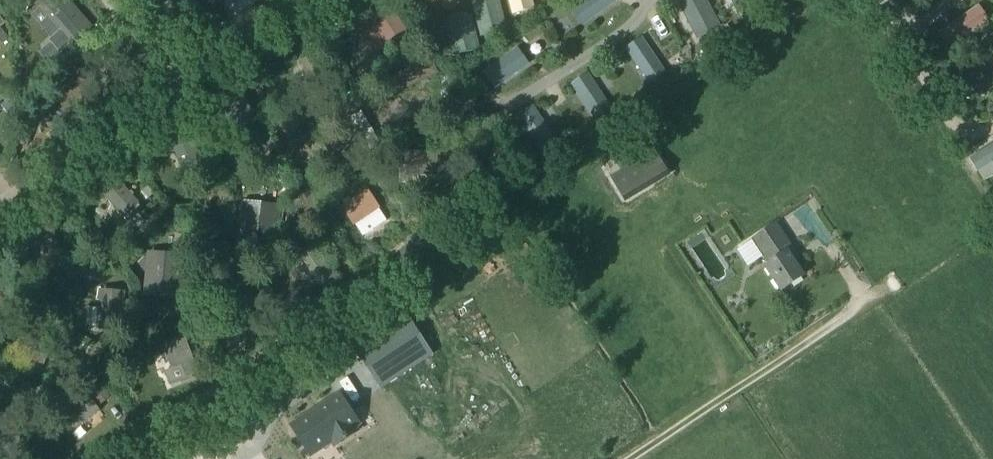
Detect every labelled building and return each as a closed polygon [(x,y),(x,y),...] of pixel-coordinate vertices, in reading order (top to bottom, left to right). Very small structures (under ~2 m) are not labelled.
[(23,0),(18,10),(26,14),(30,4),(23,0)] [(39,6),(70,42),(89,25),(67,0),(47,0),(39,6)] [(228,1),(239,16),(260,0),(230,0),(228,1)] [(580,5),(591,20),(617,1),(616,0),(586,0),(580,5)] [(697,39),(720,27),(706,0),(677,0),(697,39)] [(737,10),(757,0),(732,0),(737,10)] [(353,23),(375,58),(406,39),(384,4),(353,23)] [(978,7),(939,34),(948,48),(988,21),(978,7)] [(648,47),(632,58),(650,84),(666,73),(648,47)] [(978,48),(969,53),(974,62),(983,57),(978,48)] [(509,55),(483,74),(495,90),(521,71),(509,55)] [(430,58),(390,80),(398,95),(438,73),(430,58)] [(988,93),(992,89),(992,58),(974,70),(988,93)] [(594,84),(578,95),(596,121),(612,110),(594,84)] [(208,117),(224,137),(253,114),(236,94),(227,102),(224,99),(215,106),(217,109),(208,117)] [(8,100),(1,105),(8,114),(15,109),(8,100)] [(307,107),(295,115),(302,126),(314,118),(307,107)] [(362,111),(351,117),(372,152),(383,145),(362,111)] [(540,117),(524,128),(542,154),(558,143),(540,117)] [(190,122),(167,132),(184,175),(207,165),(190,122)] [(625,203),(670,177),(645,137),(601,163),(625,203)] [(970,159),(978,172),(992,163),(992,145),(970,159)] [(446,177),(447,154),(405,152),(404,167),(400,167),(400,184),(418,184),(418,176),(446,177)] [(118,180),(102,195),(122,217),(123,216),(127,221),(121,227),(129,235),(144,222),(136,213),(134,215),(129,211),(138,203),(118,180)] [(354,226),(379,210),(374,200),(368,191),(342,208),(347,217),(354,226)] [(279,209),(254,206),(246,205),(243,229),(276,233),(279,209)] [(153,214),(144,221),(146,223),(149,226),(149,225),(156,219),(164,214),(161,209),(153,215),(153,214)] [(146,223),(138,231),(142,236),(151,228),(149,225),(149,226),(146,223)] [(781,292),(804,277),(788,253),(793,250),(776,225),(752,241),(769,265),(765,268),(781,292)] [(35,272),(63,266),(56,233),(29,238),(35,272)] [(312,244),(299,253),(320,287),(334,278),(312,244)] [(148,254),(144,293),(179,296),(183,258),(148,254)] [(488,260),(481,265),(489,276),(495,271),(488,260)] [(249,272),(231,276),(233,289),(252,285),(249,272)] [(333,279),(325,285),(331,295),(340,289),(333,279)] [(100,290),(97,329),(124,331),(127,292),(100,290)] [(227,293),(217,336),(245,342),(255,299),(227,293)] [(409,320),(358,353),(380,388),(431,355),(409,320)] [(185,336),(162,345),(172,370),(165,372),(170,387),(185,381),(199,376),(185,336)] [(36,337),(28,361),(45,367),(53,342),(36,337)] [(134,351),(130,359),(142,365),(146,357),(134,351)] [(102,389),(94,397),(101,405),(109,397),(102,389)] [(340,395),(291,427),(311,456),(333,442),(336,446),(357,432),(354,428),(359,425),(340,395)] [(91,401),(62,426),(71,436),(100,412),(91,401)]
